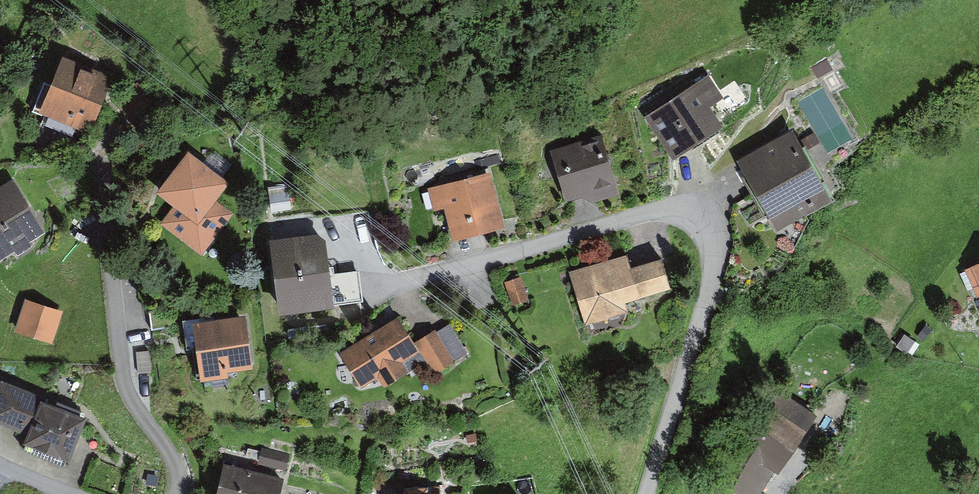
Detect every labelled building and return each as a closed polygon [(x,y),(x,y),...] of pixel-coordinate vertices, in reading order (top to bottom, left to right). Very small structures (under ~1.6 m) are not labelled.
[(114,77),(63,55),(40,110),(90,131),(114,77)] [(700,88),(653,115),(676,153),(723,126),(700,88)] [(798,135),(747,160),(780,225),(831,200),(798,135)] [(605,138),(560,152),(574,198),(619,184),(605,138)] [(236,215),(214,199),(228,180),(187,149),(157,188),(176,203),(163,219),(208,252),(236,215)] [(492,171),(443,187),(459,235),(508,219),(492,171)] [(11,179),(0,185),(0,257),(42,234),(11,179)] [(325,232),(273,237),(279,308),(331,304),(325,232)] [(576,273),(591,320),(678,292),(667,259),(637,269),(632,255),(576,273)] [(971,268),(978,284),(978,264),(971,268)] [(66,310),(30,300),(22,330),(58,340),(66,310)] [(248,315),(193,322),(197,350),(200,372),(255,365),(248,315)] [(398,319),(343,351),(365,387),(419,354),(398,319)] [(459,359),(441,329),(423,340),(440,370),(459,359)] [(38,392),(2,379),(0,384),(0,418),(25,427),(38,392)] [(784,390),(729,483),(748,493),(766,493),(816,409),(784,390)] [(88,418),(44,401),(29,442),(73,459),(88,418)] [(224,467),(216,493),(280,493),(286,480),(224,467)]
